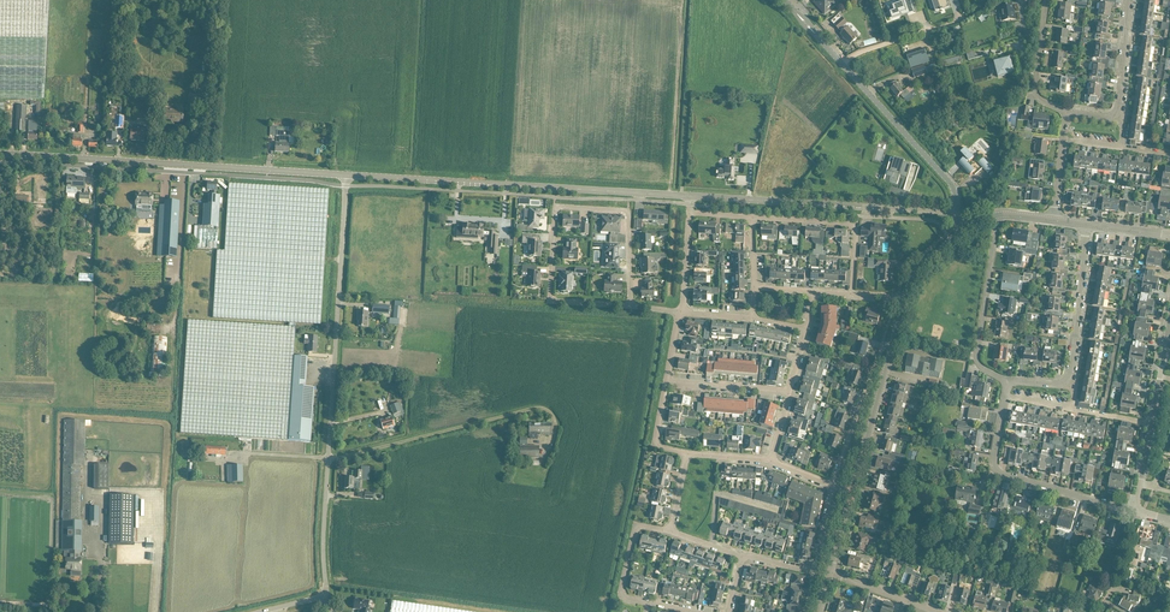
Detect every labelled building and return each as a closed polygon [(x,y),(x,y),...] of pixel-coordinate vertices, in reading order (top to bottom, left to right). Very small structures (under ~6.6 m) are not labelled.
[(32,99),(44,99),(49,0),(0,0),(0,99),(32,99)] [(814,2),(825,14),(829,10),(830,11),(832,9),(832,7),(837,4),(833,0),(817,0),(814,2)] [(911,0),(900,0),(901,3),(893,6),(893,5),(892,6),(893,8),(894,11),(892,12),(890,12),(890,13),(892,19),(902,16),(905,15),(904,12),(906,12),(907,12),(905,8),(912,5),(913,5),(911,0)] [(935,12),(949,7),(947,0),(931,0),(935,12)] [(1115,8),(1116,2),(1104,0),(1103,4),(1100,3),(1099,9),(1111,11),(1111,8),(1115,8)] [(1059,14),(1059,19),(1062,20),(1063,20),(1065,20),(1065,22),(1072,23),(1072,20),(1072,18),(1073,16),(1073,14),(1070,14),(1071,5),(1061,3),(1060,14),(1059,14)] [(1154,13),(1155,6),(1145,4),(1144,12),(1154,13)] [(1012,5),(1001,7),(1002,15),(1000,16),(1001,21),(1003,21),(1016,20),(1015,14),(1014,14),(1012,5)] [(1110,15),(1111,11),(1099,9),(1098,16),(1101,16),(1101,19),(1114,21),(1114,15),(1110,15)] [(1153,21),(1154,13),(1144,12),(1142,19),(1153,21)] [(847,23),(842,18),(839,14),(831,21),(835,24),(834,25),(839,30),(840,30),(842,32),(840,34),(850,45),(858,38),(848,27),(846,24),(847,23)] [(1113,27),(1114,21),(1101,19),(1100,23),(1098,23),(1097,29),(1108,30),(1109,27),(1113,27)] [(1152,25),(1153,21),(1142,19),(1141,27),(1152,29),(1155,29),(1156,26),(1152,25)] [(1067,45),(1068,31),(1083,33),(1083,28),(1067,26),(1066,30),(1057,29),(1056,42),(1061,43),(1061,44),(1067,45)] [(1150,36),(1152,29),(1141,27),(1140,35),(1150,36)] [(1108,34),(1108,30),(1097,29),(1096,35),(1099,35),(1098,37),(1099,38),(1099,39),(1111,41),(1112,34),(1108,34)] [(1153,39),(1143,37),(1141,45),(1151,47),(1153,39)] [(1099,46),(1096,46),(1095,52),(1106,54),(1107,50),(1111,51),(1112,44),(1099,43),(1099,46)] [(1150,55),(1151,47),(1141,45),(1140,53),(1150,55)] [(925,49),(906,55),(911,68),(929,62),(925,49)] [(1106,57),(1106,54),(1095,52),(1094,58),(1093,58),(1092,61),(1109,64),(1110,57),(1106,57)] [(1067,54),(1064,54),(1054,53),(1053,68),(1062,69),(1063,58),(1067,59),(1067,54)] [(1149,62),(1150,55),(1140,53),(1139,61),(1149,62)] [(1005,59),(1000,61),(1000,58),(993,60),(998,78),(1015,73),(1011,55),(1004,57),(1005,59)] [(963,62),(961,56),(944,61),(945,67),(963,62)] [(1108,70),(1109,64),(1092,61),(1093,65),(1092,71),(1103,72),(1104,69),(1108,70)] [(1152,63),(1149,62),(1139,61),(1138,68),(1148,70),(1151,70),(1152,63)] [(911,69),(914,78),(928,73),(936,70),(934,64),(926,67),(925,64),(911,69)] [(1147,77),(1148,70),(1138,68),(1137,76),(1147,77)] [(1103,76),(1103,72),(1092,71),(1091,78),(1090,78),(1089,80),(1094,81),(1106,83),(1108,83),(1109,77),(1103,76)] [(1066,92),(1067,79),(1076,80),(1077,78),(1077,76),(1066,75),(1066,78),(1055,77),(1054,85),(1051,85),(1050,90),(1056,91),(1056,92),(1058,92),(1058,91),(1066,92)] [(1147,88),(1148,80),(1138,79),(1137,86),(1147,88)] [(1105,89),(1106,83),(1094,81),(1093,84),(1090,84),(1089,90),(1101,91),(1101,88),(1105,89)] [(903,92),(900,88),(897,84),(896,82),(890,83),(892,88),(891,89),(895,93),(898,97),(900,95),(904,99),(910,93),(906,89),(903,92)] [(1146,96),(1147,88),(1137,86),(1136,94),(1146,96)] [(1100,95),(1101,91),(1089,90),(1089,96),(1086,95),(1084,103),(1091,104),(1103,105),(1104,96),(1100,95)] [(1145,103),(1146,96),(1136,94),(1135,102),(1145,103)] [(189,95),(188,107),(197,108),(198,96),(189,95)] [(36,114),(41,114),(41,102),(31,102),(31,106),(36,106),(36,114)] [(1144,111),(1145,103),(1135,102),(1134,109),(1144,111)] [(17,105),(16,121),(26,122),(27,106),(17,105)] [(117,120),(117,114),(117,107),(112,107),(112,115),(108,115),(108,119),(117,120)] [(1143,119),(1144,111),(1134,109),(1133,117),(1143,119)] [(151,110),(144,110),(143,119),(151,120),(151,110)] [(165,110),(165,119),(176,120),(175,122),(182,122),(183,111),(176,110),(172,110),(165,110)] [(1029,121),(1028,128),(1048,130),(1049,125),(1049,123),(1049,117),(1042,117),(1042,115),(1034,114),(1034,122),(1029,121)] [(1142,126),(1143,119),(1133,117),(1132,125),(1142,126)] [(28,133),(28,140),(37,140),(38,133),(37,133),(38,122),(29,121),(28,129),(28,130),(29,130),(29,133),(28,133)] [(1141,134),(1142,126),(1132,125),(1130,132),(1141,134)] [(290,132),(289,131),(289,128),(277,127),(277,126),(270,126),(270,136),(276,136),(280,136),(279,143),(276,143),(275,151),(280,152),(280,151),(289,152),(289,143),(289,137),(290,137),(290,132)] [(127,135),(127,140),(137,140),(140,140),(140,141),(145,141),(145,129),(140,129),(140,130),(131,129),(131,135),(127,135)] [(1139,141),(1141,134),(1130,132),(1129,140),(1139,141)] [(107,134),(107,146),(116,147),(117,134),(107,134)] [(82,147),(83,139),(83,135),(77,135),(74,135),(73,146),(82,147)] [(1046,150),(1047,141),(1038,140),(1036,154),(1046,155),(1047,150),(1046,150)] [(758,152),(758,145),(742,144),(741,151),(758,152)] [(967,164),(971,160),(972,161),(974,159),(973,158),(974,157),(971,154),(972,153),(967,149),(966,148),(961,153),(966,158),(964,160),(963,159),(959,163),(960,164),(960,165),(961,167),(962,166),(970,175),(975,171),(967,164)] [(1080,171),(1080,168),(1082,152),(1079,151),(1078,157),(1075,157),(1073,170),(1080,171)] [(1092,170),(1094,153),(1091,153),(1090,158),(1087,158),(1086,169),(1092,170)] [(1114,162),(1111,161),(1110,172),(1116,173),(1118,157),(1115,156),(1114,162)] [(1125,173),(1127,157),(1124,156),(1123,162),(1120,161),(1119,172),(1125,173)] [(735,179),(735,170),(734,170),(734,165),(734,158),(728,158),(728,165),(725,165),(725,169),(719,168),(718,171),(717,173),(718,173),(718,176),(725,177),(725,175),(730,175),(730,178),(735,179)] [(891,158),(886,171),(887,171),(884,180),(897,184),(900,175),(903,176),(902,176),(907,178),(904,190),(912,165),(904,162),(905,161),(895,158),(894,159),(891,158)] [(1148,158),(1146,165),(1144,164),(1142,175),(1151,176),(1154,159),(1148,158)] [(1045,166),(1044,166),(1044,161),(1035,160),(1033,169),(1030,169),(1029,178),(1032,179),(1034,179),(1043,180),(1044,175),(1043,175),(1044,166),(1045,166)] [(770,163),(767,169),(774,173),(777,166),(770,163)] [(789,181),(790,177),(783,176),(782,180),(777,179),(776,188),(788,190),(789,181)] [(67,187),(66,194),(76,194),(77,188),(85,189),(85,178),(76,177),(76,178),(68,178),(68,177),(67,177),(67,187)] [(1163,180),(1161,191),(1169,193),(1169,181),(1163,180)] [(208,182),(207,191),(212,191),(212,195),(216,195),(216,191),(217,191),(217,183),(208,182)] [(296,323),(321,324),(329,190),(229,183),(226,250),(217,250),(213,318),(289,323),(296,323)] [(1026,188),(1025,201),(1040,203),(1042,190),(1026,188)] [(1134,214),(1135,204),(1127,203),(1129,190),(1125,190),(1124,200),(1123,208),(1126,208),(1126,213),(1129,213),(1134,214)] [(1064,195),(1063,201),(1066,201),(1066,202),(1072,203),(1071,206),(1074,206),(1075,208),(1078,208),(1079,207),(1081,192),(1074,191),(1072,193),(1067,193),(1067,195),(1064,195)] [(1169,194),(1169,193),(1161,191),(1159,203),(1169,205),(1169,199),(1169,198),(1169,194)] [(1081,192),(1079,207),(1087,208),(1088,198),(1089,193),(1081,192)] [(80,193),(80,200),(79,202),(81,202),(81,204),(89,204),(89,200),(89,194),(80,193)] [(1093,195),(1093,198),(1088,198),(1087,208),(1095,209),(1095,204),(1099,205),(1100,197),(1100,194),(1095,193),(1093,195)] [(152,194),(136,194),(136,205),(152,205),(152,194)] [(199,226),(197,247),(217,248),(220,195),(216,195),(212,195),(212,196),(209,195),(208,206),(204,205),(203,226),(199,226)] [(1110,211),(1111,201),(1104,200),(1104,197),(1100,197),(1099,205),(1103,205),(1102,210),(1110,211)] [(1123,208),(1124,200),(1120,199),(1119,202),(1111,201),(1110,211),(1118,212),(1119,207),(1123,208)] [(179,202),(165,201),(164,210),(161,210),(159,247),(162,247),(162,256),(176,257),(179,202)] [(1146,213),(1147,203),(1143,202),(1143,205),(1135,204),(1134,214),(1134,215),(1137,216),(1138,215),(1142,215),(1142,213),(1146,213)] [(1159,203),(1158,215),(1167,217),(1167,211),(1169,211),(1169,205),(1159,203)] [(526,211),(525,220),(529,221),(529,227),(538,227),(538,220),(540,219),(543,219),(544,210),(540,210),(539,209),(535,209),(534,210),(530,210),(530,211),(526,211)] [(669,213),(664,213),(664,212),(644,211),(643,220),(655,221),(655,223),(659,224),(659,221),(664,221),(664,220),(668,220),(669,213)] [(563,215),(563,226),(579,227),(581,227),(581,234),(588,234),(589,224),(581,224),(579,224),(579,216),(573,216),(573,217),(569,217),(569,216),(563,215)] [(601,223),(601,226),(602,227),(602,231),(611,232),(611,235),(610,235),(609,243),(617,243),(618,236),(616,235),(617,232),(619,232),(620,219),(612,218),(612,219),(609,219),(609,218),(602,218),(602,222),(601,223)] [(700,222),(699,233),(713,234),(714,242),(720,242),(720,231),(716,231),(716,223),(710,223),(710,224),(707,223),(700,222)] [(483,227),(483,226),(476,225),(476,226),(470,226),(470,225),(464,224),(464,226),(463,226),(463,227),(457,226),(457,232),(461,233),(460,238),(478,239),(478,236),(482,236),(482,235),(488,236),(488,240),(488,247),(494,248),(497,248),(498,237),(495,236),(495,232),(489,232),(483,232),(483,227)] [(726,224),(726,233),(736,234),(736,243),(744,243),(744,244),(745,234),(744,234),(745,226),(741,226),(741,225),(726,224)] [(886,226),(880,226),(872,225),(872,229),(862,228),(862,236),(870,237),(869,251),(877,251),(878,237),(886,237),(886,226)] [(761,230),(761,234),(762,234),(762,236),(768,236),(768,240),(777,240),(778,230),(773,230),(773,226),(762,226),(762,230),(761,230)] [(780,231),(779,240),(785,240),(785,236),(792,237),(793,245),(799,245),(800,231),(797,231),(798,228),(789,227),(790,227),(785,227),(785,231),(780,231)] [(806,232),(806,237),(812,238),(812,240),(813,242),(814,244),(816,245),(816,250),(814,250),(813,255),(820,255),(823,256),(825,230),(820,230),(820,228),(818,228),(818,229),(807,229),(807,232),(806,232)] [(1064,229),(1064,235),(1056,234),(1055,244),(1066,245),(1067,241),(1071,242),(1072,230),(1064,229)] [(826,232),(826,239),(831,239),(835,237),(843,238),(841,257),(850,257),(850,246),(849,246),(850,233),(847,233),(847,231),(840,231),(840,230),(837,230),(835,230),(835,233),(826,232)] [(1013,236),(1013,241),(1026,243),(1025,249),(1030,250),(1030,249),(1037,251),(1039,242),(1032,241),(1033,232),(1028,231),(1028,232),(1023,231),(1023,232),(1014,231),(1015,230),(1014,230),(1014,234),(1013,234),(1013,236)] [(646,235),(640,235),(640,242),(641,242),(641,250),(651,250),(651,249),(652,249),(653,248),(653,245),(652,244),(651,244),(651,237),(656,237),(656,231),(646,231),(646,235)] [(528,256),(530,256),(530,257),(531,257),(531,258),(532,258),(533,258),(533,257),(534,257),(534,256),(540,257),(540,250),(540,247),(542,247),(542,242),(534,241),(534,235),(523,235),(522,243),(527,244),(526,246),(529,246),(528,256)] [(563,248),(563,258),(569,259),(570,260),(571,260),(572,260),(573,259),(577,259),(578,249),(575,249),(576,240),(567,239),(566,246),(567,246),(566,248),(563,248)] [(1103,256),(1105,240),(1102,239),(1101,245),(1098,244),(1097,255),(1103,256)] [(1115,258),(1117,241),(1114,241),(1113,246),(1110,246),(1109,257),(1115,258)] [(1127,259),(1129,243),(1126,242),(1124,248),(1122,248),(1121,258),(1127,259)] [(605,244),(605,251),(607,254),(607,257),(606,257),(605,267),(609,267),(609,268),(612,269),(613,269),(614,268),(618,268),(619,258),(617,258),(618,245),(605,244)] [(1066,248),(1066,245),(1055,244),(1054,250),(1057,250),(1057,253),(1070,255),(1070,249),(1066,248)] [(861,245),(860,257),(867,257),(868,245),(861,245)] [(1150,247),(1149,252),(1148,259),(1163,261),(1164,255),(1158,254),(1159,248),(1150,247)] [(1007,260),(1007,264),(1016,266),(1016,265),(1023,267),(1024,262),(1025,262),(1026,257),(1025,256),(1025,252),(1017,251),(1016,251),(1009,250),(1008,254),(1010,255),(1009,260),(1007,260)] [(734,256),(735,263),(744,263),(744,259),(747,259),(746,256),(747,256),(747,252),(732,252),(732,256),(734,256)] [(643,259),(640,259),(641,268),(642,268),(642,274),(654,273),(654,272),(656,272),(656,271),(657,270),(657,269),(656,268),(655,267),(654,267),(654,262),(659,260),(659,253),(643,254),(643,259)] [(1069,261),(1070,255),(1057,253),(1056,257),(1054,257),(1053,263),(1064,264),(1065,260),(1069,261)] [(696,254),(696,265),(705,266),(705,255),(696,254)] [(868,257),(868,262),(868,268),(875,268),(875,266),(881,266),(880,281),(890,282),(891,275),(890,275),(891,266),(887,266),(888,259),(876,258),(876,257),(868,257)] [(1162,267),(1163,261),(1148,259),(1146,270),(1155,272),(1156,266),(1162,267)] [(1064,267),(1064,264),(1053,263),(1052,272),(1068,274),(1068,268),(1064,267)] [(533,272),(534,266),(522,266),(522,272),(529,272),(528,279),(529,280),(529,286),(528,286),(531,287),(532,287),(533,288),(535,288),(536,287),(539,287),(540,272),(533,272)] [(777,279),(778,270),(774,269),(774,266),(767,266),(766,281),(770,281),(773,281),(773,279),(777,279)] [(1112,271),(1110,269),(1100,267),(1098,275),(1109,277),(1111,276),(1112,271)] [(695,273),(694,283),(700,283),(700,284),(705,284),(705,283),(706,283),(707,276),(713,276),(713,270),(697,269),(696,273),(695,273)] [(818,283),(819,271),(812,270),(812,272),(809,272),(808,279),(811,279),(811,280),(815,280),(815,282),(818,283)] [(846,273),(839,272),(839,282),(843,282),(843,284),(845,285),(849,285),(851,270),(846,270),(846,273)] [(1154,278),(1155,272),(1146,270),(1144,282),(1159,285),(1160,279),(1154,278)] [(808,279),(809,272),(798,271),(798,283),(800,283),(801,281),(805,281),(805,279),(808,279)] [(559,281),(559,287),(561,287),(560,291),(564,291),(564,293),(568,294),(568,292),(572,292),(573,272),(562,272),(561,281),(559,281)] [(1067,280),(1068,274),(1052,272),(1051,282),(1062,283),(1063,280),(1067,280)] [(605,281),(604,291),(607,292),(607,293),(609,293),(611,293),(611,292),(621,292),(622,282),(614,282),(615,274),(607,274),(607,281),(605,281)] [(1020,276),(1004,274),(1003,279),(1007,279),(1006,283),(1005,282),(1004,289),(1018,291),(1019,281),(1020,276)] [(1111,277),(1109,277),(1098,275),(1097,283),(1108,284),(1110,285),(1110,284),(1111,279),(1111,277)] [(644,289),(641,289),(642,297),(654,297),(653,288),(652,288),(652,281),(644,281),(644,289)] [(1062,286),(1062,283),(1051,282),(1050,288),(1053,288),(1053,292),(1065,293),(1066,287),(1062,286)] [(1158,291),(1159,285),(1144,282),(1141,294),(1150,296),(1151,290),(1158,291)] [(747,286),(747,283),(735,283),(735,290),(735,294),(744,294),(744,290),(745,290),(745,286),(747,286)] [(1106,292),(1108,284),(1097,283),(1096,290),(1106,292)] [(713,288),(701,287),(701,291),(695,291),(694,300),(703,301),(703,305),(712,305),(712,302),(707,301),(708,294),(713,295),(713,288)] [(1105,300),(1106,292),(1096,290),(1094,298),(1105,300)] [(745,295),(744,294),(735,294),(734,300),(731,299),(730,304),(746,306),(747,302),(746,302),(747,299),(744,299),(745,295)] [(1149,301),(1150,296),(1141,294),(1139,306),(1155,309),(1156,302),(1149,301)] [(1064,303),(1065,297),(1047,295),(1045,305),(1060,306),(1060,303),(1064,303)] [(1103,307),(1105,300),(1094,298),(1093,306),(1103,307)] [(1016,300),(1005,299),(1004,303),(1004,305),(999,305),(998,310),(1001,311),(1002,311),(1003,311),(1003,313),(1013,314),(1014,306),(1015,306),(1016,300)] [(373,304),(372,313),(389,314),(390,306),(373,304)] [(1060,309),(1060,306),(1045,305),(1045,311),(1051,311),(1050,315),(1063,316),(1064,310),(1060,309)] [(390,319),(389,324),(399,325),(401,307),(396,306),(395,319),(390,319)] [(1154,315),(1155,309),(1139,306),(1137,318),(1146,319),(1147,314),(1154,315)] [(825,324),(825,326),(824,326),(824,327),(823,327),(823,328),(823,329),(822,329),(819,336),(821,336),(820,339),(818,339),(817,344),(831,348),(836,330),(839,331),(840,327),(837,327),(837,308),(822,308),(822,313),(824,313),(824,317),(822,317),(822,324),(825,324)] [(867,308),(865,315),(868,316),(866,322),(877,325),(880,315),(876,314),(877,311),(867,308)] [(1105,310),(1095,308),(1093,316),(1104,318),(1105,310)] [(361,326),(363,327),(363,326),(367,327),(368,312),(358,311),(357,317),(359,317),(358,326),(361,326)] [(1062,322),(1063,316),(1050,315),(1050,318),(1047,318),(1044,318),(1044,323),(1046,324),(1058,325),(1058,322),(1062,322)] [(1102,326),(1104,318),(1093,316),(1092,324),(1102,326)] [(1145,325),(1146,319),(1137,318),(1135,330),(1150,332),(1152,326),(1145,325)] [(688,321),(686,331),(689,332),(689,335),(697,337),(697,333),(698,333),(700,324),(704,325),(705,320),(694,319),(694,322),(688,321)] [(997,328),(996,336),(1000,337),(1001,338),(1001,337),(1006,338),(1008,326),(1012,326),(1013,321),(1001,319),(1001,323),(997,322),(996,328),(997,328)] [(288,440),(294,356),(296,327),(296,323),(289,323),(289,327),(188,320),(180,433),(288,440)] [(160,333),(160,323),(147,323),(147,332),(160,333)] [(744,326),(740,326),(739,336),(739,339),(742,340),(742,336),(746,336),(747,324),(744,324),(744,326)] [(1057,329),(1058,325),(1046,324),(1046,330),(1049,330),(1048,334),(1061,335),(1062,329),(1057,329)] [(1101,333),(1102,326),(1092,324),(1091,331),(1101,333)] [(756,338),(758,328),(754,328),(754,325),(751,325),(749,336),(756,338)] [(763,339),(765,327),(762,327),(761,329),(758,328),(756,338),(763,339)] [(769,340),(771,331),(767,330),(768,328),(765,327),(763,339),(769,340)] [(776,342),(778,330),(775,329),(775,332),(771,331),(769,340),(776,342)] [(783,343),(785,334),(781,333),(781,331),(778,330),(776,342),(783,343)] [(1149,338),(1150,332),(1135,330),(1133,341),(1142,343),(1143,337),(1149,338)] [(1100,341),(1101,333),(1091,331),(1090,339),(1100,341)] [(790,344),(792,333),(789,332),(788,334),(785,334),(783,343),(790,344)] [(318,336),(309,336),(305,335),(304,344),(308,344),(308,352),(317,352),(318,336)] [(165,373),(167,338),(152,337),(150,372),(165,373)] [(684,342),(683,344),(682,345),(682,346),(682,347),(682,348),(683,348),(682,350),(696,353),(696,351),(697,351),(697,350),(698,349),(698,348),(698,347),(697,346),(697,344),(696,344),(697,338),(688,337),(688,341),(688,343),(684,342)] [(859,341),(856,353),(859,354),(858,359),(863,360),(864,356),(865,356),(868,344),(859,341)] [(1141,349),(1142,343),(1133,341),(1131,350),(1126,349),(1125,352),(1131,353),(1146,356),(1147,350),(1141,349)] [(1091,342),(1090,350),(1100,352),(1101,344),(1091,342)] [(995,355),(995,360),(1006,362),(1007,353),(1012,354),(1012,351),(1020,352),(1021,346),(1001,343),(1000,347),(997,347),(996,353),(997,353),(997,355),(995,355)] [(1030,361),(1032,349),(1025,349),(1025,352),(1021,351),(1020,364),(1026,365),(1027,360),(1030,361)] [(1039,366),(1041,354),(1037,353),(1038,350),(1032,349),(1030,361),(1034,361),(1033,365),(1039,366)] [(1098,359),(1100,352),(1090,350),(1088,357),(1098,359)] [(1049,363),(1051,351),(1044,351),(1044,354),(1041,354),(1039,366),(1045,367),(1046,363),(1049,363)] [(1056,355),(1057,352),(1051,351),(1049,363),(1053,363),(1052,367),(1059,368),(1060,355),(1056,355)] [(1145,362),(1146,356),(1131,353),(1128,365),(1138,367),(1139,361),(1145,362)] [(680,359),(679,369),(689,370),(690,363),(697,364),(698,357),(690,355),(689,361),(680,359)] [(829,364),(830,359),(816,355),(817,356),(816,359),(810,358),(808,364),(819,367),(820,363),(822,364),(822,362),(829,364)] [(906,367),(905,372),(916,374),(916,375),(928,377),(928,376),(940,379),(941,373),(943,361),(931,359),(931,360),(927,359),(928,358),(920,357),(908,355),(906,367)] [(294,356),(288,440),(307,441),(311,442),(314,386),(311,386),(306,386),(306,382),(307,357),(294,356)] [(786,363),(787,360),(780,358),(773,357),(771,368),(775,368),(785,370),(785,366),(788,367),(788,364),(786,363)] [(1097,367),(1098,359),(1088,357),(1087,365),(1097,367)] [(720,373),(721,359),(718,359),(718,362),(714,362),(713,375),(714,375),(714,377),(718,377),(719,373),(720,373)] [(729,373),(730,360),(721,359),(720,373),(721,373),(721,374),(726,375),(726,373),(729,373)] [(736,376),(737,361),(730,360),(729,373),(731,374),(731,375),(736,376)] [(743,375),(744,361),(737,361),(736,376),(740,376),(741,374),(743,375)] [(751,375),(753,362),(744,361),(743,375),(745,375),(746,377),(750,377),(750,375),(751,375)] [(821,379),(824,369),(819,367),(808,364),(806,371),(812,373),(811,377),(821,379)] [(1096,374),(1097,367),(1087,365),(1085,373),(1096,374)] [(1137,372),(1138,367),(1128,365),(1126,377),(1142,380),(1143,373),(1137,372)] [(854,366),(851,374),(853,375),(850,383),(859,387),(861,379),(862,379),(864,374),(862,374),(864,369),(854,366)] [(786,374),(787,371),(787,370),(785,370),(775,368),(774,375),(783,377),(784,373),(786,374)] [(1094,382),(1096,374),(1085,373),(1084,380),(1094,382)] [(783,381),(783,377),(774,375),(773,382),(767,381),(766,386),(776,386),(777,383),(784,384),(785,381),(783,381)] [(818,390),(821,379),(811,377),(810,380),(804,378),(802,385),(818,390)] [(1141,386),(1142,380),(1126,377),(1124,389),(1133,391),(1134,384),(1141,386)] [(1093,390),(1094,382),(1084,380),(1083,388),(1093,390)] [(896,392),(895,395),(895,396),(907,399),(910,386),(895,382),(894,386),(895,387),(894,391),(896,392)] [(974,385),(976,385),(975,396),(980,397),(979,401),(985,402),(986,398),(988,398),(990,386),(991,385),(987,385),(974,383),(975,383),(974,385)] [(815,400),(818,390),(802,385),(800,392),(806,394),(805,397),(815,400)] [(845,396),(843,401),(844,401),(844,404),(849,403),(853,405),(855,398),(856,399),(856,398),(855,398),(857,395),(854,394),(856,390),(845,386),(843,390),(844,390),(844,395),(845,396)] [(1096,390),(1093,390),(1083,388),(1081,395),(1092,397),(1095,398),(1096,390)] [(1132,396),(1133,391),(1124,389),(1122,401),(1137,403),(1139,397),(1132,396)] [(673,395),(672,404),(683,406),(683,404),(690,406),(691,398),(684,396),(684,397),(673,395)] [(906,404),(907,399),(895,396),(895,395),(892,395),(891,399),(892,399),(891,404),(893,404),(892,408),(904,411),(905,409),(901,408),(902,403),(906,404)] [(1090,405),(1092,397),(1081,395),(1080,403),(1090,405)] [(718,413),(719,400),(717,399),(717,398),(712,397),(712,399),(711,399),(710,412),(718,413)] [(748,413),(750,399),(748,399),(749,398),(744,397),(743,402),(742,402),(741,415),(744,415),(744,412),(748,413)] [(812,410),(815,400),(805,397),(804,401),(798,399),(796,406),(812,410)] [(725,414),(727,399),(722,398),(722,400),(719,400),(718,413),(725,414)] [(732,414),(734,401),(731,401),(731,399),(727,399),(725,414),(732,414)] [(741,415),(742,402),(741,402),(741,400),(736,400),(736,401),(734,401),(732,414),(741,415)] [(1136,409),(1137,403),(1122,401),(1120,412),(1129,414),(1130,408),(1136,409)] [(401,412),(397,403),(390,406),(394,415),(401,412)] [(766,405),(764,410),(775,413),(776,409),(778,410),(779,407),(766,403),(766,405)] [(978,409),(978,405),(962,403),(962,407),(970,408),(968,418),(985,421),(987,411),(978,409)] [(813,411),(812,410),(796,406),(794,413),(800,414),(799,418),(809,421),(810,421),(810,420),(809,419),(810,416),(814,414),(813,412),(813,411)] [(902,417),(904,411),(892,408),(888,407),(888,410),(889,411),(887,417),(886,416),(885,420),(897,423),(899,416),(902,417)] [(1017,424),(1020,407),(1017,407),(1015,412),(1012,412),(1010,412),(1008,418),(1011,419),(1010,422),(1017,424)] [(670,412),(669,422),(679,424),(681,415),(688,416),(688,415),(689,411),(674,408),(673,413),(670,412)] [(838,408),(835,417),(836,420),(839,420),(836,427),(844,430),(848,417),(845,415),(846,411),(838,408)] [(1028,426),(1031,410),(1029,409),(1027,414),(1024,414),(1022,425),(1028,426)] [(763,413),(762,417),(773,420),(775,421),(776,418),(774,417),(775,413),(764,410),(763,413)] [(1040,428),(1043,412),(1040,411),(1038,417),(1036,416),(1034,427),(1040,428)] [(1046,429),(1048,418),(1046,418),(1046,412),(1043,412),(1040,428),(1046,429)] [(1052,430),(1055,414),(1052,414),(1050,419),(1048,418),(1046,429),(1052,430)] [(1058,415),(1055,414),(1052,430),(1058,431),(1060,421),(1057,420),(1058,415)] [(1068,432),(1071,416),(1068,415),(1066,421),(1064,420),(1062,431),(1068,432)] [(392,417),(380,420),(383,430),(395,426),(392,417)] [(773,420),(762,417),(760,424),(773,428),(774,425),(772,424),(773,420)] [(806,431),(809,421),(799,418),(798,422),(792,420),(790,427),(806,431)] [(1080,434),(1083,418),(1080,418),(1078,423),(1075,422),(1074,433),(1080,434)] [(65,420),(62,551),(70,551),(80,551),(81,551),(82,521),(80,521),(81,465),(85,465),(86,420),(65,420)] [(896,427),(897,423),(885,420),(884,424),(885,424),(883,433),(897,437),(899,431),(896,427)] [(1091,436),(1094,420),(1092,420),(1090,425),(1087,425),(1086,435),(1091,436)] [(547,424),(529,424),(529,432),(532,432),(532,435),(552,435),(552,424),(549,424),(549,421),(547,421),(547,424)] [(1103,439),(1107,423),(1104,422),(1102,427),(1099,427),(1097,438),(1103,439)] [(1129,429),(1130,423),(1121,422),(1119,434),(1134,437),(1135,430),(1129,429)] [(700,431),(689,429),(672,426),(672,427),(673,427),(673,431),(668,430),(667,434),(665,440),(671,441),(672,439),(679,440),(680,434),(687,436),(686,437),(699,439),(700,431)] [(733,436),(732,441),(728,441),(728,448),(729,449),(731,449),(732,448),(738,449),(739,444),(743,444),(743,437),(744,426),(738,426),(737,437),(733,436)] [(806,432),(806,431),(790,427),(788,433),(794,435),(793,439),(796,439),(803,442),(806,432)] [(980,448),(983,433),(974,432),(975,428),(968,427),(967,435),(968,437),(972,437),(970,446),(975,447),(976,447),(980,448)] [(704,435),(704,446),(710,447),(710,445),(713,446),(713,447),(719,447),(720,440),(723,440),(724,429),(720,429),(719,436),(704,435)] [(1133,443),(1134,437),(1119,434),(1116,446),(1125,447),(1126,441),(1133,443)] [(833,435),(831,440),(828,439),(826,440),(825,443),(826,445),(829,446),(837,449),(841,438),(833,435)] [(883,440),(880,450),(891,453),(893,443),(897,444),(898,440),(886,436),(885,440),(883,440)] [(747,437),(746,449),(755,450),(755,447),(761,447),(761,439),(756,439),(756,438),(747,437)] [(795,461),(799,451),(793,448),(792,445),(786,443),(782,456),(795,461)] [(539,458),(539,446),(520,446),(520,459),(539,458)] [(1124,453),(1125,447),(1116,446),(1114,457),(1130,460),(1131,454),(1124,453)] [(225,455),(226,448),(206,447),(206,454),(216,455),(216,457),(221,457),(221,455),(225,455)] [(1003,448),(1002,454),(1005,454),(1004,458),(1010,459),(1009,465),(1015,466),(1017,451),(1006,449),(1003,448)] [(811,452),(807,451),(805,450),(803,452),(799,451),(795,461),(804,464),(804,463),(807,464),(811,452)] [(1028,462),(1029,454),(1029,453),(1017,451),(1015,466),(1021,467),(1022,461),(1028,462)] [(910,462),(918,463),(920,454),(912,452),(910,462)] [(821,459),(818,469),(823,471),(824,468),(829,469),(830,467),(831,467),(832,466),(832,465),(831,464),(832,461),(830,460),(832,456),(821,453),(819,459),(821,459)] [(1038,471),(1041,456),(1029,454),(1028,462),(1027,463),(1028,463),(1033,464),(1032,470),(1038,471)] [(978,463),(979,457),(969,455),(966,469),(966,472),(974,474),(975,470),(975,471),(977,463),(978,463)] [(657,469),(662,470),(661,472),(666,473),(666,471),(671,472),(673,465),(674,465),(675,460),(674,460),(674,459),(672,459),(672,457),(667,456),(667,458),(663,457),(662,464),(655,462),(654,468),(651,467),(650,471),(656,472),(657,469)] [(879,457),(876,466),(883,469),(888,471),(891,461),(900,463),(901,459),(889,456),(888,459),(879,457)] [(1051,467),(1053,458),(1041,456),(1038,471),(1045,473),(1046,466),(1051,467)] [(1070,457),(1069,461),(1065,460),(1062,476),(1068,477),(1069,470),(1075,471),(1076,465),(1077,458),(1070,457)] [(1129,466),(1130,460),(1114,457),(1112,469),(1121,471),(1122,465),(1129,466)] [(1062,476),(1065,460),(1053,458),(1051,467),(1057,468),(1056,475),(1062,476)] [(1089,463),(1088,467),(1085,482),(1091,483),(1093,477),(1098,478),(1101,462),(1099,462),(1098,464),(1089,463)] [(109,465),(94,465),(94,489),(109,489),(109,465)] [(243,482),(242,465),(227,466),(228,483),(243,482)] [(1085,482),(1088,467),(1076,465),(1075,471),(1074,474),(1075,474),(1080,475),(1079,481),(1085,482)] [(731,477),(732,469),(732,467),(731,467),(728,466),(728,467),(726,467),(726,469),(722,468),(721,478),(725,478),(725,476),(731,477)] [(345,477),(344,488),(353,489),(354,482),(359,482),(359,479),(362,479),(362,478),(368,479),(369,468),(362,468),(362,471),(354,470),(354,478),(345,477)] [(756,470),(756,480),(755,481),(761,481),(762,481),(764,482),(766,474),(763,473),(763,469),(761,469),(761,468),(758,469),(756,469),(756,470)] [(1120,476),(1121,471),(1112,469),(1110,481),(1125,484),(1127,478),(1120,476)] [(773,483),(776,474),(775,473),(773,472),(771,472),(769,475),(766,474),(764,482),(766,482),(767,481),(773,483)] [(874,474),(870,487),(884,491),(887,479),(889,480),(891,474),(881,472),(880,476),(874,474)] [(657,486),(668,488),(668,487),(669,487),(670,482),(669,482),(670,475),(657,473),(656,479),(659,479),(657,486)] [(777,489),(779,485),(782,476),(776,474),(773,483),(771,487),(777,489)] [(783,477),(782,476),(779,485),(784,488),(784,489),(787,490),(791,482),(787,480),(788,478),(786,478),(786,477),(783,477)] [(1124,490),(1125,484),(1110,481),(1109,487),(1110,487),(1109,488),(1108,493),(1118,495),(1119,490),(1119,489),(1124,490)] [(807,502),(806,503),(802,526),(816,529),(817,528),(815,528),(816,525),(817,525),(819,516),(818,516),(819,513),(820,513),(819,513),(819,510),(820,510),(823,496),(818,495),(819,493),(820,493),(812,490),(811,491),(807,489),(808,488),(803,486),(803,487),(800,486),(800,485),(800,486),(797,485),(797,484),(793,482),(787,496),(802,502),(804,496),(807,497),(807,496),(811,498),(810,503),(807,502)] [(975,499),(976,498),(975,498),(977,488),(971,487),(971,491),(964,490),(964,489),(964,487),(958,486),(955,504),(961,505),(961,501),(971,503),(969,513),(983,516),(985,508),(974,506),(975,499)] [(654,502),(664,504),(665,503),(666,503),(667,499),(666,498),(667,492),(654,489),(653,495),(655,495),(654,502)] [(1005,504),(1008,494),(998,491),(993,507),(987,506),(986,508),(992,510),(993,508),(998,509),(998,507),(1004,509),(1003,514),(1002,517),(999,517),(995,530),(1002,531),(1009,505),(1005,504)] [(866,503),(865,509),(876,512),(879,503),(883,504),(886,496),(874,493),(873,496),(868,495),(866,503)] [(110,495),(109,543),(133,544),(134,496),(110,495)] [(1013,513),(1013,515),(1022,518),(1021,522),(1028,524),(1032,512),(1031,512),(1034,501),(1028,499),(1019,497),(1018,497),(1016,503),(1015,503),(1014,507),(1015,507),(1013,513)] [(664,508),(651,505),(649,511),(652,512),(651,518),(654,519),(654,521),(659,522),(659,520),(661,521),(661,519),(663,520),(663,515),(662,515),(664,508)] [(1050,517),(1053,507),(1048,505),(1048,508),(1040,506),(1038,510),(1037,511),(1038,511),(1036,518),(1049,522),(1048,527),(1051,528),(1054,519),(1050,517)] [(100,521),(101,507),(92,507),(92,521),(100,521)] [(1060,517),(1057,527),(1071,531),(1074,521),(1073,521),(1075,513),(1063,509),(1060,517)] [(862,517),(859,527),(863,528),(864,526),(871,528),(872,525),(876,526),(879,517),(870,515),(869,519),(862,517)] [(1096,528),(1096,527),(1097,521),(1090,519),(1090,517),(1084,515),(1080,530),(1093,534),(1095,528),(1096,528)] [(731,533),(734,525),(727,523),(728,522),(724,521),(722,527),(720,527),(719,532),(720,533),(720,534),(721,534),(721,535),(725,537),(726,535),(727,536),(728,532),(731,533)] [(735,522),(734,525),(731,533),(735,535),(734,538),(735,538),(735,540),(739,541),(740,540),(741,540),(742,537),(744,529),(745,525),(735,522)] [(1099,529),(1095,541),(1105,544),(1106,540),(1115,542),(1120,526),(1111,523),(1108,531),(1099,529)] [(766,533),(761,532),(762,530),(756,528),(755,530),(752,540),(756,541),(755,544),(756,544),(756,546),(760,547),(761,546),(762,546),(763,543),(765,535),(766,533)] [(805,528),(803,538),(813,540),(814,540),(814,539),(816,537),(815,536),(815,534),(812,533),(813,530),(805,528)] [(1141,539),(1140,545),(1144,546),(1141,561),(1148,562),(1149,558),(1153,542),(1155,532),(1148,530),(1149,529),(1148,529),(1144,528),(1142,535),(1141,535),(1140,539),(1141,539)] [(752,540),(755,530),(751,529),(751,530),(744,529),(742,537),(745,538),(744,541),(746,541),(745,543),(750,544),(750,543),(751,543),(752,540)] [(775,538),(776,538),(776,537),(772,535),(773,533),(766,531),(766,533),(765,535),(763,543),(766,544),(765,547),(766,548),(766,549),(771,550),(771,549),(772,549),(773,546),(775,538)] [(1153,542),(1149,558),(1155,560),(1155,563),(1160,564),(1161,557),(1164,547),(1156,545),(1156,543),(1157,543),(1160,532),(1156,531),(1155,532),(1153,542)] [(855,543),(854,549),(866,552),(869,541),(877,543),(878,538),(858,532),(855,543)] [(652,552),(655,539),(648,538),(649,536),(644,535),(643,537),(642,536),(642,538),(640,538),(639,543),(641,544),(640,547),(647,548),(646,551),(652,552)] [(1167,548),(1168,546),(1169,546),(1169,542),(1169,537),(1167,536),(1164,547),(1161,557),(1167,559),(1167,566),(1169,567),(1169,548),(1167,548)] [(782,540),(776,538),(775,538),(773,546),(777,547),(776,550),(777,551),(776,552),(781,553),(781,552),(782,552),(786,540),(782,538),(782,540)] [(812,546),(813,540),(803,538),(802,544),(812,546)] [(661,541),(655,539),(652,552),(658,553),(658,551),(665,552),(667,542),(666,542),(667,540),(662,539),(661,541)] [(674,555),(680,558),(683,549),(680,548),(681,545),(680,544),(680,543),(676,541),(675,543),(674,542),(674,543),(672,543),(671,548),(672,549),(670,555),(674,556),(674,555)] [(1011,541),(1010,546),(1012,546),(1011,549),(1015,550),(1015,547),(1019,548),(1020,543),(1011,541)] [(694,553),(695,550),(694,549),(694,548),(690,547),(689,548),(688,547),(687,551),(683,549),(680,558),(687,560),(686,561),(690,563),(691,561),(694,553)] [(694,553),(691,561),(695,563),(694,565),(700,567),(701,565),(704,557),(705,553),(704,553),(705,552),(700,550),(700,551),(698,551),(697,554),(694,553)] [(800,556),(799,560),(808,562),(809,558),(811,558),(811,556),(812,556),(812,553),(812,552),(810,552),(802,550),(802,551),(801,550),(800,556)] [(66,559),(66,569),(71,569),(71,571),(71,577),(81,577),(81,571),(81,559),(80,559),(80,551),(70,551),(70,559),(66,559)] [(1010,562),(1014,562),(1016,559),(1016,555),(1014,553),(1010,553),(1008,555),(1007,559),(1010,562)] [(714,560),(715,557),(714,557),(715,555),(710,554),(710,555),(709,555),(707,558),(704,557),(701,565),(707,567),(707,568),(711,570),(711,569),(711,568),(714,560)] [(851,556),(849,565),(859,568),(860,563),(867,565),(868,561),(869,561),(871,557),(860,554),(859,558),(851,556)] [(718,562),(714,560),(711,568),(711,569),(718,571),(717,572),(721,573),(723,567),(725,568),(727,562),(725,562),(726,561),(725,560),(725,559),(720,557),(720,559),(719,558),(718,562)] [(883,576),(890,579),(890,578),(894,579),(896,573),(899,575),(899,576),(903,566),(899,565),(898,566),(885,561),(884,566),(889,568),(886,577),(883,576)] [(907,567),(904,573),(908,575),(905,584),(912,587),(913,584),(917,586),(917,587),(922,575),(913,572),(914,570),(907,567)] [(678,574),(688,576),(690,571),(680,568),(678,574)] [(758,571),(758,569),(752,568),(751,570),(748,569),(745,581),(755,583),(756,580),(756,579),(758,571)] [(764,572),(758,571),(756,579),(756,580),(762,582),(764,572)] [(770,573),(764,572),(762,582),(761,585),(767,586),(768,581),(770,573)] [(776,573),(770,572),(770,573),(768,581),(774,583),(774,584),(778,585),(779,576),(776,575),(776,573)] [(792,582),(791,586),(799,588),(800,584),(804,585),(805,578),(787,574),(786,579),(790,580),(792,582)] [(921,581),(918,589),(923,590),(921,594),(929,596),(931,591),(935,592),(938,584),(940,579),(937,578),(938,577),(935,576),(935,575),(929,578),(931,583),(930,585),(921,581)] [(643,591),(646,578),(640,577),(640,579),(633,578),(632,581),(631,581),(629,586),(631,586),(631,588),(632,588),(631,590),(636,591),(637,589),(643,591)] [(652,579),(646,578),(643,591),(650,592),(649,594),(654,595),(655,593),(656,594),(658,583),(651,582),(652,579)] [(722,582),(715,580),(709,579),(708,584),(715,586),(714,590),(724,592),(725,586),(721,585),(722,582)] [(1104,590),(1096,586),(1099,582),(1095,579),(1092,583),(1088,590),(1091,593),(1089,597),(1096,602),(1099,597),(1100,598),(1104,590)] [(671,586),(665,585),(665,583),(662,583),(660,590),(664,591),(663,594),(669,596),(669,594),(671,586)] [(675,596),(677,586),(671,585),(671,586),(669,594),(675,596)] [(941,585),(938,600),(948,602),(951,587),(941,585)] [(681,597),(683,587),(677,586),(675,596),(681,597)] [(798,591),(799,588),(791,586),(790,591),(788,592),(783,591),(782,596),(801,599),(802,592),(798,591)] [(689,590),(690,589),(683,587),(681,597),(687,598),(689,590)] [(959,588),(956,602),(966,605),(970,591),(959,588)] [(695,592),(689,590),(687,598),(687,600),(693,601),(694,599),(697,600),(699,591),(695,590),(695,592)] [(1142,591),(1135,590),(1133,596),(1129,595),(1128,599),(1126,599),(1126,598),(1126,597),(1125,597),(1124,597),(1124,598),(1123,598),(1123,599),(1119,606),(1129,611),(1132,606),(1133,607),(1136,606),(1137,603),(1139,604),(1140,598),(1142,591)] [(977,591),(973,606),(980,608),(980,607),(982,608),(982,609),(984,609),(987,598),(981,596),(982,593),(977,591)] [(721,604),(722,598),(713,596),(712,602),(710,602),(709,606),(719,607),(719,604),(721,604)] [(742,598),(741,605),(742,605),(750,606),(752,600),(753,601),(754,597),(746,596),(746,599),(742,598)] [(799,606),(801,599),(782,596),(782,600),(786,601),(788,603),(787,608),(795,609),(795,606),(799,606)] [(356,599),(355,600),(354,600),(354,604),(355,604),(354,609),(362,610),(362,611),(370,611),(370,610),(368,610),(369,601),(356,599)] [(833,611),(854,611),(843,607),(845,601),(836,599),(833,611)] [(392,601),(390,611),(468,611),(392,601)] [(992,611),(996,611),(1007,611),(1009,605),(994,601),(992,611)] [(893,611),(895,605),(885,602),(883,608),(893,611)]
